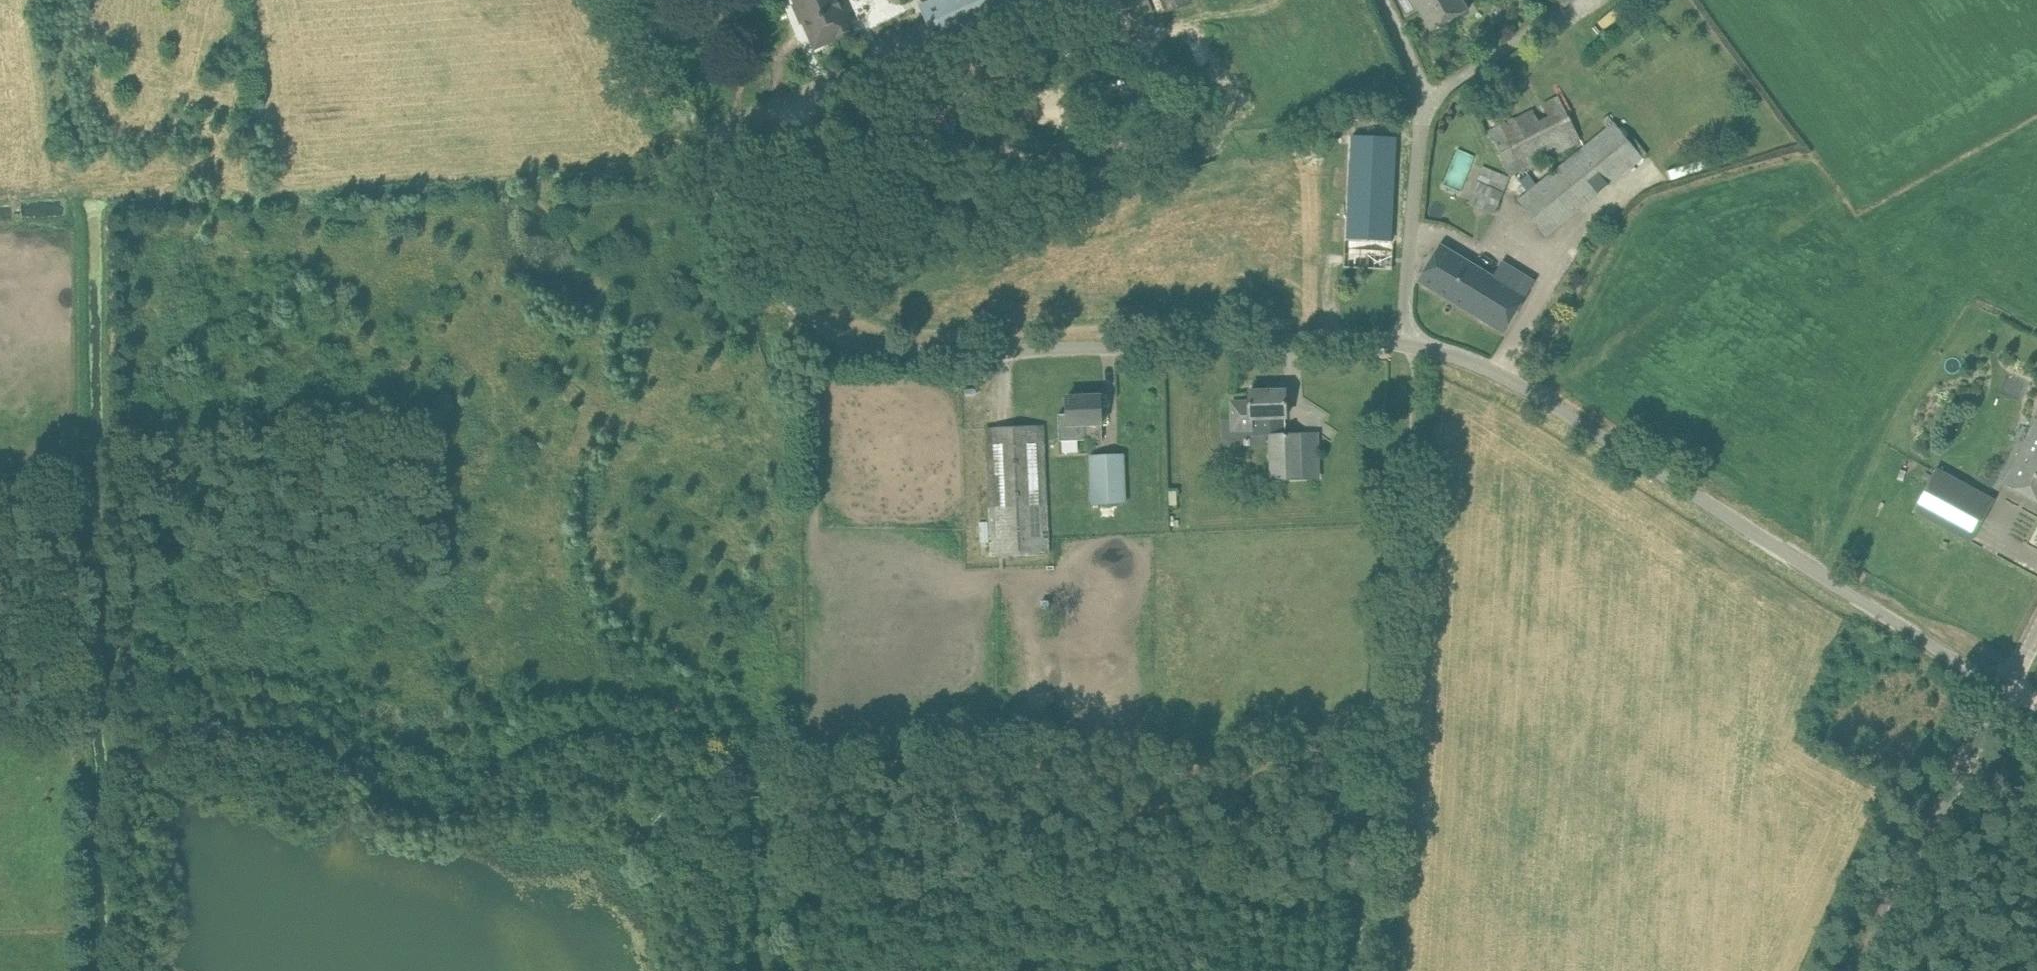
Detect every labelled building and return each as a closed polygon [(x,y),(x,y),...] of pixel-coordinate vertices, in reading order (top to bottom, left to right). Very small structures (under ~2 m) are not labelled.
[(795,4),(802,23),(807,21),(817,43),(848,29),(836,0),(804,0),(795,4)] [(920,6),(935,41),(1029,0),(934,0),(920,6)] [(1128,0),(1137,20),(1154,12),(1149,0),(1129,0),(1128,0)] [(1160,15),(1166,13),(1161,0),(1153,0),(1160,15)] [(1431,31),(1468,10),(1462,0),(1413,0),(1431,31)] [(1581,139),(1559,96),(1486,133),(1508,176),(1485,166),(1469,202),(1494,213),(1509,176),(1516,173),(1528,191),(1516,201),(1546,238),(1649,155),(1632,133),(1626,138),(1608,115),(1602,120),(1607,128),(1535,185),(1524,169),(1581,139)] [(1343,267),(1392,269),(1398,136),(1349,134),(1343,267)] [(1418,281),(1503,333),(1534,281),(1501,261),(1492,277),(1440,245),(1418,281)] [(1253,431),(1253,420),(1268,420),(1270,479),(1302,478),(1300,434),(1285,435),(1285,418),(1286,418),(1285,390),(1249,391),(1249,402),(1231,402),(1232,431),(1253,431)] [(1059,441),(1102,440),(1101,396),(1066,397),(1067,414),(1058,414),(1059,441)] [(2004,484),(2036,501),(2036,422),(2004,484)] [(986,428),(991,555),(1048,552),(1042,426),(986,428)] [(1091,456),(1092,504),(1124,503),(1123,455),(1091,456)] [(1912,511),(1971,543),(1994,501),(1935,469),(1912,511)]
